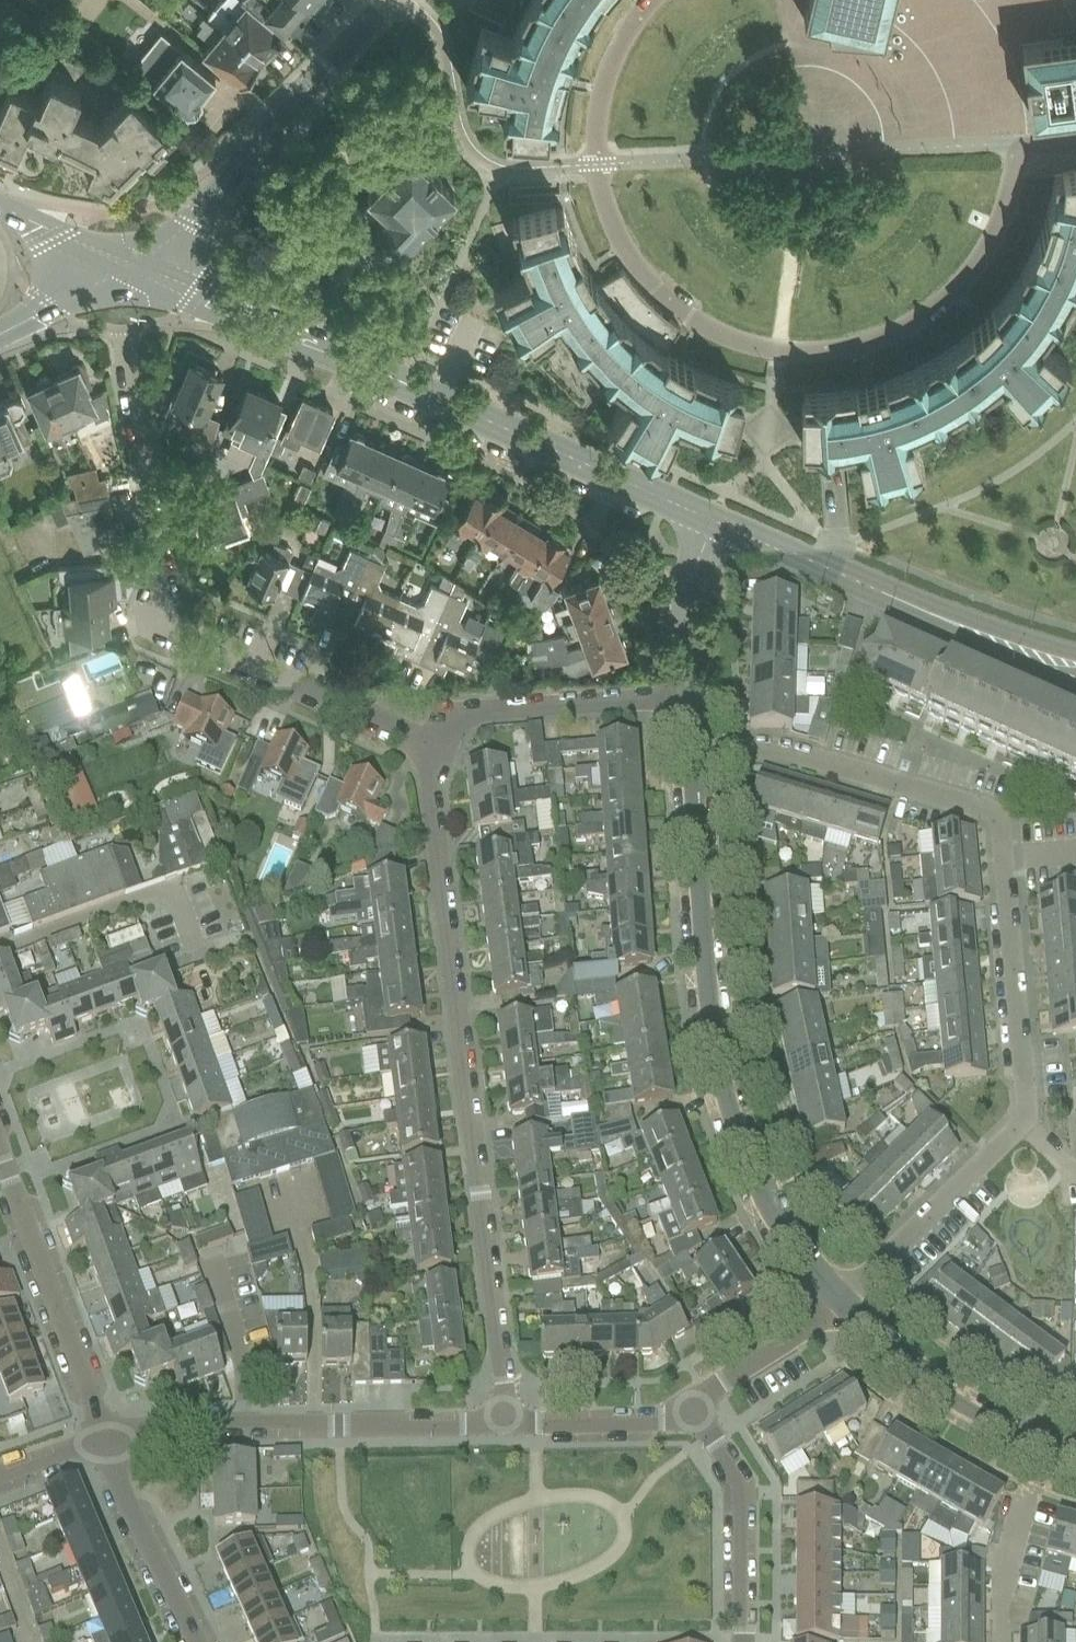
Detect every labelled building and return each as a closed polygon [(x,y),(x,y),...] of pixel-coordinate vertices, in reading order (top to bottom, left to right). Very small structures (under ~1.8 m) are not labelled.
[(285,29),(284,27),(252,0),(218,0),(211,8),(226,21),(222,25),(193,0),(189,0),(183,7),(200,22),(198,24),(212,36),(204,46),(243,78),(262,56),(285,29)] [(284,27),(287,23),(289,25),(295,18),(297,17),(300,16),(302,13),(302,11),(302,8),(308,0),(252,0),(284,27)] [(470,84),(488,87),(484,122),(519,124),(524,170),(535,169),(530,125),(554,126),(556,111),(558,95),(561,80),(566,65),(571,50),(577,36),(584,22),(592,9),(597,0),(517,0),(516,1),(505,30),(502,35),(484,28),(470,84)] [(1075,125),(1075,0),(777,0),(778,9),(793,7),(813,159),(1075,125)] [(150,53),(132,66),(153,82),(154,81),(189,107),(190,106),(195,106),(203,96),(202,90),(215,73),(180,46),(181,46),(163,33),(155,46),(150,53)] [(0,112),(0,154),(14,160),(26,134),(67,153),(70,145),(95,156),(89,168),(121,182),(149,153),(156,160),(179,137),(133,91),(101,123),(73,110),(82,89),(52,75),(42,99),(12,85),(0,112)] [(397,255),(457,193),(411,150),(370,194),(374,198),(370,203),(366,199),(353,212),(366,224),(371,220),(376,225),(371,229),(397,255)] [(495,226),(498,237),(501,248),(505,258),(510,269),(514,279),(497,287),(526,337),(541,326),(545,331),(549,336),(552,341),(556,346),(560,351),(542,366),(582,407),(598,388),(603,392),(607,396),(612,400),(617,404),(622,407),(611,423),(660,451),(669,434),(679,439),(690,443),(700,447),(711,451),(722,454),(728,433),(767,443),(807,443),(807,465),(848,463),(863,460),(867,479),(922,464),(916,446),(934,439),(951,431),(968,422),(985,412),(1000,401),(1015,389),(1027,403),(1068,363),(1053,350),(1064,338),(1075,320),(1075,173),(1058,176),(1055,190),(1052,205),(1048,220),(1043,234),(1037,248),(1030,261),(1023,274),(1015,287),(1006,299),(996,310),(986,321),(975,332),(963,341),(951,350),(938,359),(924,366),(911,373),(897,379),(882,384),(868,388),(853,391),(838,393),(822,395),(807,395),(807,417),(771,417),(734,407),(740,386),(725,381),(710,376),(695,369),(680,361),(667,353),(654,344),(643,334),(631,324),(621,314),(611,302),(602,290),(593,278),(585,264),(578,251),(572,237),(567,223),(562,208),(540,214),(535,170),(524,171),(529,217),(495,226)] [(205,413),(220,380),(222,374),(216,371),(191,360),(180,385),(177,384),(171,399),(190,408),(182,426),(196,432),(191,443),(210,451),(220,420),(205,413)] [(73,367),(54,376),(72,416),(84,411),(87,418),(95,414),(97,418),(109,413),(109,415),(110,415),(105,403),(108,402),(109,404),(110,403),(104,388),(103,389),(103,391),(92,395),(89,387),(90,386),(84,372),(86,368),(83,363),(80,361),(75,363),(73,367)] [(53,374),(29,384),(51,433),(62,429),(59,421),(72,416),(54,376),(53,374)] [(231,413),(224,429),(242,436),(240,442),(255,448),(255,449),(256,449),(250,464),(254,474),(263,469),(262,466),(276,434),(266,429),(279,399),(251,386),(244,389),(233,414),(231,413)] [(12,465),(14,457),(7,441),(13,438),(16,443),(34,435),(23,412),(24,411),(27,404),(23,396),(17,394),(9,397),(9,396),(0,401),(0,470),(12,465)] [(304,395),(292,422),(291,426),(289,425),(284,438),(297,443),(302,432),(319,440),(333,408),(304,395)] [(338,441),(329,461),(352,471),(347,483),(349,483),(345,491),(354,495),(377,443),(364,438),(364,434),(358,431),(354,433),(351,432),(345,444),(338,441)] [(383,495),(401,454),(397,452),(396,449),(390,446),(387,448),(377,443),(354,495),(349,506),(357,509),(367,488),(383,495)] [(395,532),(425,465),(413,459),(412,455),(406,453),(402,455),(401,454),(383,495),(381,500),(393,506),(387,528),(395,532)] [(305,463),(300,475),(311,480),(316,469),(305,463)] [(425,465),(395,532),(396,532),(406,536),(417,511),(421,502),(435,508),(449,476),(445,474),(444,470),(438,467),(435,469),(425,465)] [(97,466),(83,469),(85,481),(99,477),(97,466)] [(221,507),(195,517),(195,519),(197,518),(205,538),(223,531),(227,541),(250,533),(243,513),(250,510),(246,498),(271,489),(263,469),(254,474),(221,489),(225,499),(219,502),(221,507)] [(106,476),(99,477),(85,481),(75,483),(77,496),(78,495),(109,490),(106,476)] [(302,482),(294,501),(304,505),(312,486),(302,482)] [(480,535),(501,503),(477,488),(464,510),(463,509),(455,522),(447,518),(439,532),(448,537),(447,540),(456,545),(467,527),(480,535)] [(112,503),(109,490),(78,495),(77,496),(73,496),(76,509),(112,503)] [(118,536),(112,503),(76,509),(73,496),(62,499),(70,518),(86,550),(118,536)] [(70,518),(62,499),(50,505),(58,523),(70,518)] [(505,550),(525,517),(501,503),(480,535),(469,554),(479,561),(491,541),(505,550)] [(315,512),(310,524),(330,533),(335,521),(315,512)] [(530,566),(550,532),(525,517),(505,550),(521,560),(509,580),(519,586),(531,566),(530,566)] [(273,593),(294,548),(277,541),(282,531),(279,529),(247,557),(256,561),(247,582),(273,593)] [(572,546),(550,532),(530,566),(531,566),(519,586),(531,594),(548,604),(561,587),(553,582),(561,569),(558,568),(572,546)] [(383,633),(400,597),(384,590),(379,580),(387,563),(382,561),(388,547),(376,541),(370,556),(338,624),(357,632),(358,628),(365,631),(367,627),(383,633)] [(338,624),(370,556),(353,548),(345,565),(335,568),(318,560),(301,598),(319,605),(317,609),(324,612),(322,617),(338,624)] [(73,603),(72,603),(72,604),(108,601),(117,601),(115,574),(104,575),(103,563),(109,562),(109,561),(59,564),(60,579),(71,578),(73,603)] [(566,590),(571,604),(555,610),(560,621),(566,619),(608,603),(604,592),(605,589),(603,583),(600,582),(599,578),(566,590)] [(482,633),(464,625),(461,617),(469,600),(463,598),(468,587),(457,580),(451,593),(420,660),(439,669),(440,664),(447,667),(449,663),(466,671),(475,649),(482,633)] [(793,624),(794,597),(791,597),(791,583),(763,582),(763,596),(752,596),(751,623),(793,624)] [(420,660),(451,593),(434,585),(426,602),(418,605),(400,597),(383,633),(401,641),(399,646),(405,648),(403,653),(420,660)] [(108,603),(108,601),(72,604),(72,603),(65,603),(65,604),(55,605),(57,631),(70,630),(71,653),(106,641),(105,640),(100,642),(99,628),(110,627),(109,618),(112,615),(111,606),(108,603)] [(609,606),(608,603),(566,619),(570,632),(547,638),(548,648),(567,643),(566,640),(582,635),(584,639),(617,627),(613,616),(614,614),(612,607),(609,606)] [(860,626),(845,622),(835,650),(842,652),(851,655),(860,626)] [(491,656),(499,636),(502,630),(491,625),(487,623),(482,633),(475,649),(491,656)] [(792,650),(793,624),(751,623),(751,649),(792,650)] [(610,658),(626,652),(625,648),(626,645),(623,639),(621,638),(617,627),(584,639),(582,635),(566,640),(567,643),(548,648),(547,638),(547,636),(532,638),(534,662),(564,660),(588,651),(593,664),(599,662),(602,663),(609,661),(610,658)] [(886,635),(880,633),(872,651),(863,658),(860,663),(867,667),(855,694),(863,698),(868,688),(890,698),(886,708),(894,712),(899,702),(908,706),(910,701),(926,708),(927,704),(933,706),(922,731),(930,735),(934,724),(957,734),(953,745),(961,748),(965,738),(988,748),(984,758),(992,762),(997,752),(1019,762),(1015,772),(1023,776),(1028,766),(1050,776),(1045,786),(1054,790),(1058,780),(1075,788),(1075,727),(948,670),(950,664),(886,635)] [(792,677),(792,650),(751,649),(750,675),(792,677)] [(847,670),(851,655),(842,652),(837,667),(847,670)] [(38,725),(76,709),(61,673),(40,682),(34,669),(6,681),(12,694),(11,694),(25,729),(37,724),(38,725)] [(791,703),(792,677),(750,675),(749,701),(791,703)] [(830,687),(825,705),(835,709),(840,691),(830,687)] [(223,739),(232,719),(201,706),(200,707),(185,700),(172,730),(187,736),(184,742),(204,750),(197,766),(220,776),(234,744),(223,739)] [(749,701),(748,729),(789,730),(790,730),(790,721),(806,721),(806,703),(791,703),(749,701)] [(824,747),(835,709),(825,705),(817,703),(805,741),(824,747)] [(101,717),(107,733),(136,722),(130,706),(101,717)] [(542,748),(539,728),(526,729),(531,769),(544,767),(542,748)] [(261,776),(291,790),(285,804),(303,813),(321,773),(303,765),(308,753),(276,739),(270,752),(257,746),(235,794),(250,800),(261,776)] [(53,756),(47,740),(31,746),(37,762),(53,756)] [(636,763),(635,755),(633,754),(632,741),(542,748),(544,767),(545,775),(560,773),(559,758),(597,755),(598,771),(634,768),(634,765),(636,763)] [(51,764),(60,796),(84,788),(74,757),(51,764)] [(466,770),(470,802),(516,796),(514,782),(506,783),(504,765),(466,770)] [(638,790),(637,782),(635,780),(634,768),(598,771),(574,772),(575,784),(586,783),(587,796),(600,795),(601,817),(580,819),(581,829),(639,825),(638,814),(639,812),(639,804),(637,802),(636,792),(638,790)] [(757,783),(744,779),(747,823),(771,830),(772,827),(787,778),(761,770),(757,783)] [(387,811),(372,805),(381,785),(350,772),(343,789),(329,783),(314,816),(326,821),(335,818),(339,810),(360,819),(380,828),(380,827),(387,811)] [(561,790),(560,773),(545,775),(548,791),(561,790)] [(800,826),(812,786),(787,778),(772,827),(785,831),(787,822),(800,826)] [(825,833),(837,793),(812,786),(800,826),(825,833)] [(24,793),(30,808),(41,804),(35,789),(24,793)] [(223,790),(217,804),(228,808),(233,795),(223,790)] [(511,828),(509,815),(518,814),(517,807),(549,803),(547,792),(516,796),(470,802),(474,831),(477,830),(479,844),(524,838),(522,826),(511,828)] [(850,841),(862,801),(837,793),(825,833),(850,841)] [(201,866),(222,858),(199,796),(174,805),(173,802),(148,812),(160,847),(158,871),(162,880),(179,874),(201,866)] [(888,808),(862,801),(850,841),(876,848),(888,808)] [(47,819),(41,804),(30,808),(35,823),(47,819)] [(564,831),(562,818),(553,819),(554,832),(564,831)] [(896,841),(900,826),(891,823),(886,838),(896,841)] [(292,839),(302,843),(308,829),(298,825),(292,839)] [(581,829),(574,830),(575,841),(603,839),(606,874),(606,880),(598,881),(597,875),(584,876),(585,887),(643,883),(642,871),(644,869),(643,861),(641,860),(640,849),(642,847),(641,839),(639,837),(639,825),(581,829)] [(46,835),(52,849),(66,843),(61,829),(46,835)] [(974,855),(971,830),(930,834),(932,859),(974,855)] [(394,836),(380,867),(395,862),(394,836)] [(531,872),(530,861),(529,851),(537,850),(535,837),(524,839),(524,838),(479,844),(480,856),(477,856),(478,857),(476,861),(476,867),(479,869),(481,879),(533,873),(532,872),(531,872)] [(22,902),(32,927),(28,928),(29,929),(125,893),(108,849),(38,875),(45,893),(22,902)] [(974,855),(932,859),(919,860),(921,884),(976,878),(974,855)] [(0,869),(0,891),(14,886),(11,879),(29,872),(24,860),(0,869)] [(361,862),(347,867),(351,877),(365,872),(361,862)] [(296,866),(282,897),(312,886),(315,879),(310,872),(296,866)] [(888,870),(889,887),(899,885),(898,869),(888,870)] [(513,885),(533,882),(551,880),(550,872),(541,873),(541,870),(532,872),(533,873),(481,879),(482,888),(480,890),(481,899),(483,900),(484,903),(484,905),(482,908),(483,916),(486,918),(487,927),(518,924),(517,922),(537,919),(536,909),(516,912),(515,899),(513,885)] [(559,871),(550,872),(551,880),(550,880),(552,895),(561,894),(559,871)] [(751,873),(752,887),(779,885),(778,871),(751,873)] [(814,873),(799,874),(799,884),(815,883),(814,873)] [(799,874),(778,875),(779,885),(799,884),(799,874)] [(840,887),(853,886),(856,886),(855,876),(839,878),(840,887)] [(402,901),(401,890),(403,888),(402,881),(400,879),(400,877),(351,883),(353,895),(334,897),(335,911),(402,901)] [(979,903),(976,878),(921,884),(923,907),(937,906),(937,907),(979,903)] [(643,883),(585,887),(586,899),(603,901),(608,900),(610,932),(599,933),(600,945),(647,941),(646,929),(648,927),(647,919),(645,917),(644,907),(646,905),(646,897),(644,895),(643,883)] [(874,902),(873,885),(863,886),(856,887),(859,914),(860,914),(863,913),(869,913),(879,912),(885,911),(884,901),(874,902)] [(884,901),(882,885),(873,885),(874,902),(884,901)] [(901,902),(899,885),(889,887),(891,903),(901,902)] [(1040,917),(1075,914),(1075,889),(1037,893),(1040,917)] [(785,891),(763,893),(765,920),(807,917),(805,890),(785,891)] [(564,918),(561,894),(552,895),(554,919),(564,918)] [(405,925),(405,919),(406,917),(405,910),(403,908),(402,901),(335,911),(328,913),(329,923),(355,921),(356,928),(372,926),(372,929),(372,930),(359,932),(361,943),(345,945),(347,958),(408,949),(407,938),(409,935),(408,928),(406,926),(405,925)] [(9,932),(0,907),(0,935),(9,932)] [(242,913),(253,938),(260,935),(258,929),(259,929),(251,909),(242,913)] [(928,914),(930,938),(972,935),(970,910),(928,914)] [(880,928),(879,912),(869,913),(863,913),(865,938),(881,937),(880,928)] [(1040,917),(1042,941),(1075,938),(1075,914),(1040,917)] [(809,943),(807,917),(765,920),(767,946),(809,943)] [(887,934),(897,933),(896,917),(886,918),(887,934)] [(566,943),(564,918),(554,919),(557,944),(566,943)] [(539,931),(538,922),(518,925),(518,924),(487,927),(488,936),(486,939),(487,946),(489,948),(490,952),(490,954),(488,957),(489,964),(491,966),(493,976),(524,972),(524,970),(544,967),(543,958),(523,960),(521,948),(519,933),(539,931)] [(266,948),(280,945),(276,924),(259,929),(258,929),(260,935),(253,938),(254,941),(261,958),(268,955),(266,948)] [(79,930),(64,935),(67,945),(82,939),(79,930)] [(106,952),(141,942),(137,930),(103,939),(106,952)] [(67,945),(64,935),(49,941),(52,950),(67,945)] [(974,958),(972,935),(930,938),(930,939),(917,940),(918,951),(931,949),(932,962),(974,958)] [(883,960),(882,944),(881,937),(865,938),(868,962),(873,961),(883,960)] [(1042,941),(1044,964),(1075,961),(1075,938),(1042,941)] [(591,967),(571,969),(572,973),(573,987),(607,983),(616,983),(615,970),(649,967),(648,955),(650,953),(649,945),(647,943),(647,941),(600,945),(604,945),(605,959),(591,960),(591,965),(591,967)] [(145,942),(120,951),(137,997),(138,1002),(137,1003),(141,1015),(154,1011),(154,1009),(174,1002),(172,996),(166,979),(165,976),(162,969),(156,972),(151,956),(150,956),(145,942)] [(566,943),(557,944),(559,964),(569,963),(566,943)] [(811,969),(809,943),(767,946),(769,973),(811,969)] [(283,965),(280,945),(266,948),(268,955),(261,958),(268,977),(276,974),(274,968),(284,967),(283,965)] [(409,957),(408,949),(347,958),(349,972),(365,970),(364,966),(377,964),(378,978),(364,980),(366,993),(364,993),(361,993),(361,992),(344,994),(346,1006),(360,1004),(360,1005),(415,998),(413,987),(415,984),(414,977),(412,975),(412,973),(411,968),(413,966),(412,959),(409,957)] [(889,950),(890,966),(900,965),(899,949),(889,950)] [(111,954),(95,960),(102,977),(114,1011),(130,1005),(137,1003),(138,1002),(137,997),(120,951),(111,954)] [(7,957),(0,960),(0,986),(16,980),(7,957)] [(39,962),(44,977),(54,973),(49,958),(39,962)] [(976,982),(974,958),(932,962),(919,963),(921,987),(934,986),(976,982)] [(885,976),(883,960),(873,961),(875,977),(885,976)] [(1044,964),(1046,988),(1075,985),(1075,961),(1044,964)] [(902,981),(900,965),(890,966),(892,982),(902,981)] [(287,987),(284,967),(274,968),(276,974),(268,977),(276,998),(284,994),(282,990),(283,990),(282,988),(287,987)] [(813,997),(811,969),(769,973),(771,1000),(813,997)] [(536,971),(524,972),(493,976),(494,984),(492,987),(492,994),(495,996),(495,998),(519,995),(519,1002),(533,1000),(532,992),(539,991),(538,988),(542,986),(540,977),(537,975),(536,971)] [(573,1000),(573,987),(572,973),(568,974),(554,993),(555,1002),(573,1000)] [(16,980),(0,986),(0,1012),(3,1011),(29,1000),(32,999),(32,998),(34,997),(37,996),(29,975),(16,980)] [(886,990),(885,976),(875,977),(876,991),(886,990)] [(114,1011),(102,977),(80,985),(93,1019),(114,1011)] [(978,1005),(976,982),(934,986),(936,1009),(978,1005)] [(608,997),(607,983),(573,987),(573,1000),(574,1002),(594,999),(596,1009),(615,1006),(618,1021),(618,1024),(655,1017),(654,1013),(656,1011),(654,1003),(652,1002),(650,990),(615,995),(608,997)] [(93,1019),(80,985),(66,990),(60,993),(72,1027),(93,1019)] [(1046,988),(1049,1012),(1075,1009),(1075,985),(1046,988)] [(292,1014),(283,990),(282,990),(284,994),(276,998),(284,1017),(292,1014)] [(72,1027),(60,993),(45,998),(37,1001),(36,1002),(46,1030),(52,1046),(70,1039),(75,1037),(72,1027)] [(189,996),(174,1002),(154,1009),(154,1011),(162,1032),(198,1019),(189,996)] [(900,996),(890,997),(892,1013),(902,1012),(900,996)] [(46,1030),(36,1002),(34,997),(32,998),(32,999),(29,1000),(3,1011),(8,1022),(8,1024),(12,1034),(13,1036),(15,1042),(22,1039),(23,1039),(30,1036),(43,1031),(46,1030)] [(892,1013),(890,997),(881,998),(882,1014),(892,1013)] [(416,1006),(415,998),(360,1005),(365,1039),(370,1038),(407,1033),(406,1020),(417,1019),(417,1017),(419,1015),(418,1008),(416,1006)] [(275,1016),(270,1002),(261,1006),(266,1020),(275,1016)] [(774,1012),(779,1038),(820,1029),(815,1002),(774,1012)] [(980,1029),(978,1005),(936,1009),(939,1033),(980,1029)] [(1049,1012),(1051,1036),(1075,1033),(1075,1009),(1049,1012)] [(298,1011),(292,1014),(284,1017),(283,1017),(296,1048),(307,1047),(302,1011),(298,1011)] [(903,1028),(902,1012),(892,1013),(893,1029),(903,1028)] [(552,1040),(552,1039),(549,1013),(528,1015),(528,1019),(499,1022),(498,1024),(496,1026),(497,1034),(500,1035),(501,1046),(552,1040)] [(893,1029),(892,1013),(882,1014),(883,1030),(893,1029)] [(281,1030),(275,1016),(266,1020),(272,1034),(281,1030)] [(578,1037),(577,1029),(575,1016),(566,1017),(568,1037),(568,1038),(578,1037)] [(618,1021),(598,1025),(600,1036),(620,1032),(626,1067),(609,1070),(611,1082),(628,1079),(628,1081),(664,1075),(662,1062),(664,1060),(662,1052),(660,1050),(658,1040),(660,1037),(659,1030),(657,1028),(655,1017),(618,1024),(618,1021)] [(198,1019),(162,1032),(170,1055),(206,1042),(198,1019)] [(577,1029),(578,1037),(578,1039),(587,1038),(585,1028),(577,1029)] [(826,1055),(820,1029),(779,1038),(785,1064),(826,1055)] [(983,1052),(980,1029),(939,1033),(941,1056),(983,1052)] [(915,1059),(911,1043),(909,1035),(899,1038),(905,1061),(915,1059)] [(206,1042),(170,1055),(178,1077),(214,1065),(231,1059),(223,1036),(206,1042)] [(502,1054),(500,1057),(501,1064),(504,1066),(504,1072),(502,1075),(503,1081),(506,1083),(507,1094),(577,1085),(576,1083),(586,1081),(586,1077),(585,1073),(566,1075),(566,1072),(549,1074),(550,1076),(536,1078),(535,1062),(541,1062),(540,1050),(579,1046),(578,1039),(578,1037),(568,1038),(568,1037),(552,1039),(552,1040),(501,1046),(502,1054)] [(883,1044),(887,1059),(897,1057),(893,1041),(883,1044)] [(288,1045),(283,1047),(278,1048),(284,1063),(284,1064),(294,1060),(288,1045)] [(420,1045),(376,1050),(379,1076),(390,1075),(390,1077),(424,1073),(422,1061),(426,1060),(428,1058),(427,1049),(424,1047),(421,1047),(420,1045)] [(985,1077),(983,1052),(941,1056),(941,1058),(915,1059),(905,1061),(909,1077),(930,1071),(942,1071),(943,1081),(985,1077)] [(832,1081),(826,1055),(785,1064),(790,1090),(832,1081)] [(901,1072),(897,1057),(887,1059),(891,1075),(901,1072)] [(299,1075),(294,1060),(284,1064),(290,1078),(299,1075)] [(186,1099),(222,1087),(214,1065),(178,1077),(186,1099)] [(312,1071),(318,1088),(328,1084),(321,1067),(312,1071)] [(425,1083),(424,1073),(390,1077),(394,1104),(427,1099),(427,1097),(430,1096),(432,1094),(431,1085),(429,1083),(425,1083)] [(586,1077),(586,1081),(587,1085),(588,1085),(599,1083),(598,1075),(586,1077)] [(630,1093),(602,1098),(607,1128),(631,1122),(629,1107),(669,1100),(666,1088),(668,1086),(667,1078),(665,1076),(664,1075),(628,1081),(630,1093)] [(904,1097),(912,1090),(900,1078),(893,1086),(904,1097)] [(548,1124),(546,1100),(580,1096),(581,1104),(590,1103),(588,1085),(587,1085),(586,1081),(576,1083),(577,1085),(507,1094),(508,1102),(505,1105),(506,1113),(510,1114),(510,1116),(512,1116),(514,1118),(521,1117),(522,1115),(525,1114),(526,1126),(548,1124)] [(837,1106),(832,1081),(790,1090),(796,1115),(837,1106)] [(230,1109),(222,1087),(186,1099),(195,1122),(215,1114),(230,1109)] [(310,1093),(245,1112),(232,1116),(210,1123),(214,1133),(223,1163),(232,1188),(312,1163),(333,1157),(310,1093)] [(316,1099),(322,1115),(331,1112),(325,1095),(316,1099)] [(916,1095),(909,1102),(921,1114),(928,1106),(916,1095)] [(427,1100),(427,1099),(394,1104),(395,1114),(383,1116),(384,1130),(397,1129),(431,1125),(429,1113),(433,1113),(434,1111),(433,1101),(431,1099),(427,1100)] [(843,1133),(837,1106),(796,1115),(802,1142),(843,1133)] [(337,1129),(331,1112),(322,1115),(328,1132),(337,1129)] [(954,1133),(934,1113),(908,1138),(938,1168),(957,1149),(948,1139),(954,1133)] [(873,1134),(884,1123),(878,1116),(866,1127),(873,1134)] [(682,1144),(683,1142),(680,1134),(678,1133),(673,1121),(636,1136),(631,1122),(605,1129),(593,1132),(597,1153),(618,1144),(622,1154),(630,1151),(635,1166),(649,1161),(683,1148),(682,1144)] [(548,1137),(513,1141),(513,1142),(511,1145),(512,1152),(515,1153),(516,1164),(547,1160),(588,1155),(589,1158),(598,1156),(597,1153),(593,1132),(591,1122),(571,1124),(573,1142),(549,1145),(548,1137)] [(432,1136),(431,1125),(397,1129),(400,1155),(434,1151),(434,1150),(438,1149),(439,1147),(438,1137),(436,1136),(432,1136)] [(861,1145),(873,1134),(866,1127),(854,1137),(861,1145)] [(223,1163),(214,1133),(200,1138),(204,1150),(211,1167),(223,1163)] [(346,1136),(337,1139),(344,1156),(353,1153),(346,1136)] [(204,1150),(200,1138),(189,1142),(193,1154),(204,1150)] [(919,1186),(938,1168),(908,1138),(890,1156),(919,1186)] [(200,1172),(193,1154),(189,1142),(187,1139),(165,1147),(178,1182),(200,1174),(200,1172)] [(178,1182),(165,1147),(143,1155),(156,1190),(178,1182)] [(845,1157),(840,1147),(828,1149),(831,1163),(845,1157)] [(692,1169),(693,1166),(690,1159),(687,1158),(683,1148),(649,1161),(635,1166),(639,1175),(648,1172),(653,1184),(659,1185),(660,1187),(666,1204),(646,1212),(650,1222),(657,1220),(671,1214),(704,1200),(700,1189),(701,1187),(698,1180),(696,1178),(694,1174),(692,1169)] [(831,1163),(828,1149),(803,1155),(808,1174),(831,1163)] [(120,1164),(121,1163),(117,1153),(93,1161),(99,1177),(100,1177),(109,1200),(111,1207),(132,1199),(120,1164)] [(120,1164),(132,1199),(133,1199),(138,1213),(161,1204),(156,1190),(143,1155),(121,1163),(120,1164)] [(550,1183),(548,1169),(590,1165),(589,1158),(588,1155),(547,1160),(516,1164),(517,1172),(514,1175),(515,1181),(518,1183),(519,1187),(519,1190),(517,1193),(518,1200),(521,1202),(522,1212),(579,1204),(578,1194),(551,1197),(550,1183)] [(336,1156),(333,1157),(312,1163),(317,1176),(340,1167),(336,1156)] [(900,1205),(919,1186),(890,1156),(871,1175),(900,1205)] [(439,1190),(435,1163),(394,1168),(397,1195),(439,1190)] [(861,1184),(852,1193),(881,1223),(900,1205),(871,1175),(862,1166),(853,1175),(861,1184)] [(344,1179),(340,1167),(317,1176),(321,1188),(344,1179)] [(100,1177),(99,1177),(83,1183),(84,1183),(75,1186),(69,1189),(71,1195),(75,1206),(78,1214),(80,1220),(103,1211),(110,1209),(112,1208),(111,1207),(109,1200),(100,1177)] [(606,1199),(602,1178),(593,1180),(597,1201),(598,1203),(606,1199)] [(326,1200),(349,1191),(344,1179),(321,1188),(326,1200)] [(357,1191),(363,1208),(372,1205),(366,1188),(357,1191)] [(442,1216),(439,1190),(406,1194),(397,1195),(388,1196),(390,1210),(407,1208),(409,1220),(442,1216)] [(353,1203),(349,1191),(326,1200),(330,1212),(353,1203)] [(248,1195),(240,1197),(234,1199),(238,1211),(261,1204),(258,1192),(248,1195)] [(862,1242),(881,1223),(852,1193),(833,1212),(862,1242)] [(617,1215),(606,1199),(598,1203),(610,1220),(617,1215)] [(705,1203),(704,1200),(671,1214),(657,1220),(674,1262),(683,1256),(685,1258),(699,1249),(693,1234),(714,1226),(710,1214),(711,1212),(708,1204),(705,1203)] [(358,1217),(353,1203),(330,1212),(335,1224),(347,1220),(358,1217)] [(265,1217),(261,1204),(238,1211),(241,1223),(265,1217)] [(524,1232),(525,1235),(525,1240),(523,1243),(524,1248),(526,1250),(527,1259),(579,1252),(579,1254),(589,1252),(588,1242),(577,1243),(557,1245),(555,1231),(555,1225),(581,1222),(580,1215),(579,1204),(522,1212),(523,1221),(521,1225),(521,1231),(524,1232)] [(119,1232),(110,1209),(103,1211),(80,1220),(64,1225),(73,1249),(83,1245),(119,1232)] [(181,1212),(165,1218),(170,1231),(188,1233),(181,1212)] [(366,1218),(370,1230),(382,1225),(378,1214),(366,1218)] [(630,1235),(629,1232),(620,1220),(617,1215),(610,1220),(623,1239),(630,1235)] [(446,1242),(442,1216),(409,1220),(409,1221),(394,1223),(395,1235),(394,1235),(396,1249),(411,1248),(410,1246),(446,1242)] [(268,1229),(265,1217),(241,1223),(244,1236),(268,1229)] [(347,1220),(335,1224),(309,1232),(314,1248),(352,1237),(347,1220)] [(228,1229),(216,1233),(221,1245),(232,1240),(228,1229)] [(271,1242),(268,1229),(244,1236),(248,1249),(271,1242)] [(975,1231),(968,1238),(979,1249),(986,1242),(975,1231)] [(91,1267),(127,1254),(119,1232),(83,1245),(91,1267)] [(221,1245),(216,1233),(205,1237),(209,1249),(221,1245)] [(643,1253),(631,1235),(630,1235),(623,1239),(635,1257),(643,1253)] [(209,1249),(205,1237),(194,1241),(198,1253),(209,1249)] [(272,1243),(271,1242),(248,1249),(245,1250),(254,1284),(259,1283),(263,1279),(264,1277),(265,1274),(265,1269),(264,1266),(290,1258),(285,1239),(272,1243)] [(449,1268),(446,1242),(410,1246),(411,1248),(413,1247),(416,1273),(449,1268)] [(192,1255),(187,1244),(176,1248),(180,1259),(192,1255)] [(674,1262),(668,1266),(675,1277),(680,1273),(686,1284),(699,1276),(707,1288),(738,1268),(738,1267),(735,1267),(736,1263),(732,1258),(728,1257),(727,1255),(726,1255),(721,1247),(705,1258),(703,1256),(689,1267),(684,1259),(685,1258),(683,1256),(674,1262)] [(578,1282),(576,1264),(590,1263),(589,1252),(579,1254),(579,1252),(527,1259),(529,1270),(527,1273),(528,1279),(530,1281),(531,1288),(552,1286),(558,1285),(578,1282)] [(364,1253),(317,1260),(320,1277),(367,1270),(364,1253)] [(648,1261),(643,1253),(635,1257),(626,1262),(630,1271),(648,1261)] [(135,1276),(127,1254),(91,1267),(99,1289),(135,1276)] [(196,1266),(192,1255),(180,1259),(184,1271),(196,1266)] [(942,1322),(967,1288),(948,1274),(952,1268),(944,1261),(908,1296),(942,1322)] [(614,1279),(630,1271),(626,1262),(609,1271),(614,1279)] [(738,1268),(707,1288),(715,1300),(713,1302),(730,1326),(745,1316),(735,1302),(751,1291),(745,1283),(746,1282),(745,1280),(745,1276),(741,1271),(737,1270),(738,1268)] [(1001,1269),(986,1275),(989,1284),(1005,1278),(1001,1269)] [(597,1288),(614,1279),(609,1271),(594,1280),(597,1288)] [(10,1310),(8,1303),(18,1299),(9,1275),(0,1279),(0,1314),(10,1310)] [(143,1298),(135,1276),(99,1289),(107,1310),(143,1298)] [(1008,1288),(1005,1278),(989,1284),(993,1293),(1008,1288)] [(597,1288),(594,1280),(583,1282),(578,1282),(577,1282),(578,1291),(596,1288),(597,1288)] [(420,1306),(422,1325),(431,1324),(431,1323),(456,1320),(456,1319),(460,1318),(461,1316),(460,1306),(458,1305),(454,1305),(451,1281),(426,1284),(429,1305),(420,1306)] [(578,1291),(577,1282),(558,1285),(559,1295),(560,1295),(573,1292),(578,1291)] [(561,1307),(560,1296),(560,1295),(559,1295),(558,1285),(552,1286),(531,1288),(532,1300),(549,1298),(549,1327),(538,1328),(539,1359),(541,1359),(543,1360),(550,1360),(552,1358),(562,1358),(561,1307)] [(208,1299),(204,1288),(192,1292),(196,1304),(208,1299)] [(961,1336),(986,1302),(967,1288),(942,1322),(961,1336)] [(653,1289),(646,1295),(658,1314),(652,1317),(654,1328),(665,1345),(672,1340),(675,1341),(681,1337),(682,1334),(683,1333),(653,1289)] [(636,1325),(635,1325),(633,1325),(622,1325),(621,1305),(614,1305),(609,1305),(611,1356),(620,1356),(622,1358),(629,1358),(631,1356),(636,1356),(638,1355),(640,1357),(648,1357),(650,1355),(665,1345),(654,1328),(652,1317),(658,1314),(644,1292),(640,1294),(643,1299),(645,1303),(645,1315),(646,1319),(636,1320),(636,1325)] [(151,1320),(164,1315),(156,1293),(143,1298),(107,1310),(115,1332),(140,1323),(141,1324),(151,1320)] [(212,1311),(208,1299),(196,1304),(200,1315),(212,1311)] [(980,1350),(1005,1316),(986,1302),(961,1336),(980,1350)] [(611,1356),(609,1305),(604,1305),(598,1306),(598,1310),(599,1326),(585,1326),(572,1326),(572,1307),(561,1307),(562,1358),(571,1358),(573,1360),(581,1359),(582,1357),(586,1357),(590,1357),(592,1359),(599,1359),(601,1357),(611,1356)] [(1041,1322),(1041,1306),(1032,1305),(1031,1321),(1041,1322)] [(1051,1306),(1041,1306),(1041,1322),(1050,1323),(1051,1306)] [(1070,1307),(1060,1307),(1058,1323),(1069,1324),(1070,1307)] [(21,1337),(11,1310),(10,1310),(0,1314),(0,1345),(21,1337)] [(210,1336),(187,1345),(200,1380),(223,1372),(218,1359),(228,1355),(214,1316),(204,1320),(210,1336)] [(305,1362),(305,1316),(262,1316),(266,1329),(268,1334),(271,1348),(275,1348),(275,1362),(277,1362),(278,1368),(291,1368),(292,1362),(305,1362)] [(999,1364),(1024,1330),(1005,1316),(980,1350),(999,1364)] [(461,1358),(456,1320),(431,1323),(431,1324),(422,1325),(417,1325),(420,1353),(435,1351),(436,1362),(461,1358)] [(149,1346),(144,1334),(141,1324),(140,1323),(115,1332),(105,1336),(114,1360),(129,1354),(149,1346)] [(369,1385),(368,1331),(368,1327),(349,1327),(320,1327),(320,1334),(320,1367),(349,1367),(350,1386),(369,1385)] [(1018,1378),(1043,1344),(1024,1330),(999,1364),(1018,1378)] [(386,1385),(385,1355),(385,1331),(368,1331),(369,1385),(386,1385)] [(21,1337),(0,1345),(0,1376),(32,1364),(21,1337)] [(171,1373),(164,1353),(160,1342),(149,1346),(129,1354),(131,1360),(135,1369),(138,1377),(141,1384),(149,1381),(158,1377),(158,1378),(171,1373)] [(1068,1402),(1069,1364),(1063,1359),(1043,1344),(1018,1378),(1038,1393),(1044,1385),(1058,1395),(1058,1401),(1068,1402)] [(200,1380),(187,1345),(164,1353),(171,1373),(177,1389),(200,1380)] [(402,1355),(385,1355),(386,1385),(402,1385),(403,1385),(403,1362),(402,1355)] [(32,1364),(0,1376),(0,1379),(9,1403),(42,1391),(32,1364)] [(842,1378),(820,1391),(842,1427),(864,1413),(842,1378)] [(842,1427),(820,1391),(799,1405),(821,1440),(842,1427)] [(821,1440),(799,1405),(778,1418),(800,1453),(821,1440)] [(800,1453),(778,1418),(756,1432),(778,1467),(800,1453)] [(871,1426),(858,1449),(872,1457),(885,1434),(871,1426)] [(894,1481),(915,1445),(893,1432),(872,1468),(894,1481)] [(916,1493),(937,1457),(915,1445),(894,1481),(916,1493)] [(872,1457),(858,1449),(853,1457),(867,1465),(872,1457)] [(300,1451),(272,1452),(273,1461),(300,1460),(300,1451)] [(937,1506),(958,1469),(937,1457),(916,1493),(937,1506)] [(252,1462),(252,1461),(212,1462),(213,1494),(253,1492),(252,1462)] [(959,1518),(980,1482),(958,1469),(937,1506),(926,1525),(947,1537),(949,1533),(958,1518),(959,1518)] [(44,1494),(55,1520),(85,1508),(74,1482),(44,1494)] [(958,1518),(949,1533),(966,1541),(974,1527),(981,1531),(994,1509),(1002,1495),(980,1482),(959,1518),(958,1518)] [(817,1502),(817,1485),(795,1485),(795,1502),(817,1502)] [(831,1502),(831,1485),(817,1485),(817,1502),(831,1502)] [(214,1525),(254,1524),(253,1492),(213,1494),(214,1525)] [(869,1523),(874,1515),(860,1507),(855,1515),(869,1523)] [(96,1533),(85,1508),(54,1521),(56,1521),(66,1545),(96,1533)] [(838,1509),(838,1508),(817,1508),(795,1508),(795,1531),(838,1531),(838,1532),(847,1532),(855,1535),(855,1515),(845,1509),(838,1509)] [(874,1515),(869,1523),(873,1526),(883,1531),(882,1535),(893,1535),(900,1535),(900,1530),(888,1523),(874,1515)] [(1075,1539),(1075,1522),(1055,1516),(1045,1557),(1040,1574),(1063,1580),(1068,1563),(1069,1564),(1075,1539)] [(5,1540),(17,1535),(12,1520),(0,1524),(0,1526),(5,1540)] [(301,1531),(301,1521),(275,1521),(275,1531),(301,1531)] [(795,1531),(795,1553),(838,1553),(838,1531),(795,1531)] [(106,1558),(96,1533),(66,1545),(77,1570),(106,1558)] [(17,1535),(5,1540),(11,1557),(23,1553),(17,1535)] [(882,1535),(878,1535),(878,1546),(894,1546),(893,1535),(882,1535)] [(302,1554),(302,1555),(309,1552),(302,1537),(290,1543),(296,1557),(302,1554)] [(916,1550),(916,1540),(900,1540),(900,1550),(916,1550)] [(260,1569),(248,1543),(216,1557),(217,1560),(227,1584),(260,1569)] [(894,1546),(878,1546),(878,1556),(894,1556),(894,1546)] [(916,1560),(916,1550),(900,1550),(900,1560),(916,1560)] [(838,1576),(838,1553),(795,1553),(795,1576),(838,1576)] [(62,1577),(46,1583),(51,1596),(63,1591),(64,1595),(83,1586),(87,1596),(117,1583),(106,1558),(77,1570),(62,1577)] [(322,1574),(316,1560),(306,1564),(312,1578),(322,1574)] [(878,1565),(878,1576),(893,1576),(893,1566),(878,1565)] [(981,1589),(981,1566),(951,1566),(943,1566),(939,1566),(939,1589),(981,1589)] [(260,1569),(227,1584),(239,1610),(271,1596),(260,1569)] [(29,1571),(17,1576),(23,1592),(41,1585),(46,1583),(62,1577),(59,1570),(33,1581),(29,1571)] [(910,1589),(910,1573),(900,1573),(900,1589),(910,1589)] [(329,1589),(322,1574),(312,1578),(319,1593),(329,1589)] [(838,1598),(838,1576),(795,1576),(795,1598),(838,1598)] [(878,1576),(878,1587),(893,1587),(893,1576),(878,1576)] [(117,1583),(87,1596),(98,1621),(128,1608),(117,1583)] [(41,1585),(23,1592),(32,1619),(52,1612),(41,1585)] [(910,1605),(910,1589),(900,1589),(900,1605),(910,1605)] [(981,1612),(981,1589),(939,1589),(939,1612),(981,1612)] [(251,1637),(283,1622),(271,1596),(239,1610),(251,1637)] [(838,1621),(838,1598),(795,1598),(795,1621),(838,1621)] [(343,1637),(329,1604),(318,1608),(328,1630),(312,1637),(314,1641),(332,1641),(343,1637)] [(128,1608),(98,1621),(103,1634),(89,1640),(90,1641),(117,1641),(138,1633),(128,1608)] [(893,1621),(893,1610),(878,1610),(878,1621),(893,1621)] [(981,1634),(981,1612),(939,1612),(926,1612),(926,1634),(938,1634),(981,1634)] [(1055,1627),(1055,1617),(1039,1617),(1030,1617),(1028,1627),(1039,1627),(1055,1627)] [(1071,1627),(1071,1618),(1055,1617),(1055,1627),(1071,1627)] [(900,1618),(900,1634),(910,1634),(910,1618),(900,1618)] [(795,1641),(853,1641),(853,1621),(838,1621),(795,1621),(795,1641)] [(878,1621),(878,1631),(893,1631),(893,1621),(878,1621)] [(283,1622),(251,1637),(253,1641),(292,1641),(283,1622)] [(48,1628),(37,1632),(40,1641),(52,1638),(48,1628)] [(138,1633),(117,1641),(142,1641),(138,1633)]
